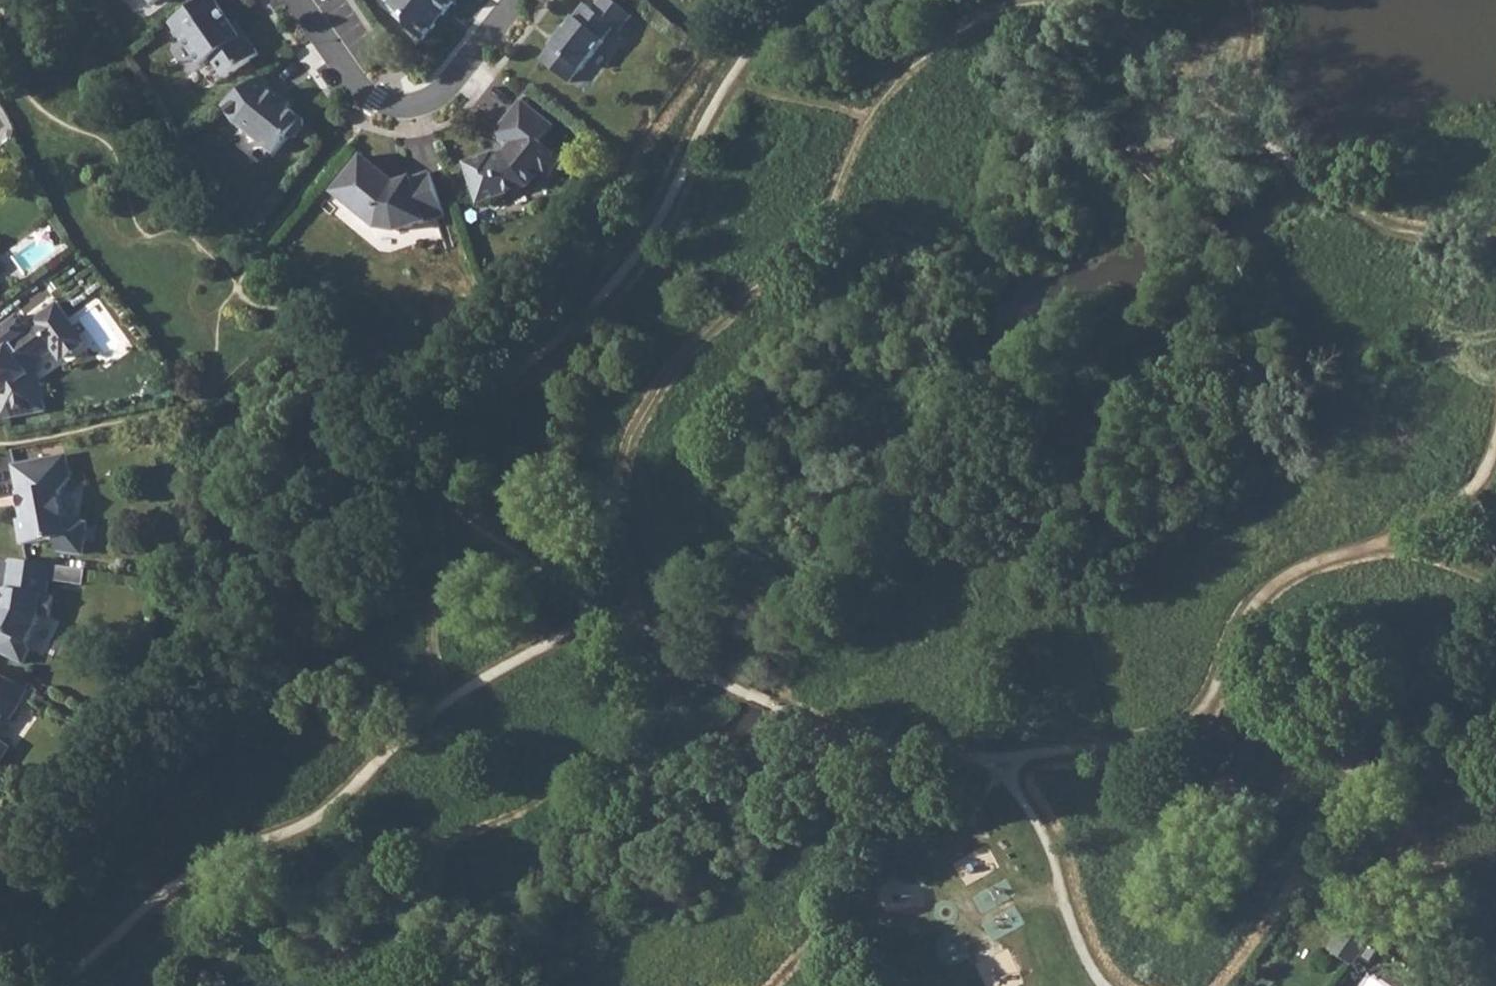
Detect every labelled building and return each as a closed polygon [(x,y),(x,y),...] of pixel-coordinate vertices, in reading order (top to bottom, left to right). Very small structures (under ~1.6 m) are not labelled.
[(216,0),(202,0),(170,23),(181,37),(182,36),(203,66),(213,59),(226,78),(260,54),(246,35),(242,38),(216,0)] [(392,2),(390,4),(409,18),(410,29),(424,40),(436,26),(436,19),(441,12),(444,15),(455,2),(452,0),(392,0),(392,2)] [(612,0),(602,0),(594,11),(586,5),(542,60),(571,83),(581,69),(582,71),(606,41),(605,40),(614,28),(620,33),(633,16),(612,0)] [(272,88),(263,76),(222,105),(234,122),(235,122),(275,154),(289,137),(295,137),(304,125),(304,119),(281,101),(283,97),(272,88)] [(555,125),(523,100),(496,135),(513,149),(504,160),(497,162),(495,155),(467,164),(481,204),(531,186),(542,172),(549,178),(563,160),(541,142),(555,125)] [(446,216),(431,172),(397,183),(364,157),(335,193),(379,229),(399,232),(446,216)] [(0,330),(0,386),(1,385),(5,391),(2,393),(6,415),(42,408),(37,382),(26,366),(53,347),(60,357),(67,358),(84,346),(85,339),(59,303),(34,321),(37,326),(32,330),(21,315),(0,330)] [(56,538),(58,550),(83,553),(88,523),(65,519),(60,494),(71,479),(66,455),(14,465),(20,500),(25,499),(26,507),(22,508),(24,518),(19,520),(24,544),(56,538)] [(52,565),(12,559),(7,589),(7,588),(4,604),(0,604),(0,634),(2,635),(0,640),(0,652),(24,663),(31,650),(29,643),(41,618),(41,615),(51,617),(54,595),(48,595),(52,565)] [(0,674),(0,721),(5,715),(11,719),(21,706),(29,689),(0,674)] [(11,748),(0,740),(0,763),(11,748)] [(1348,925),(1330,952),(1353,968),(1372,940),(1348,925)]
